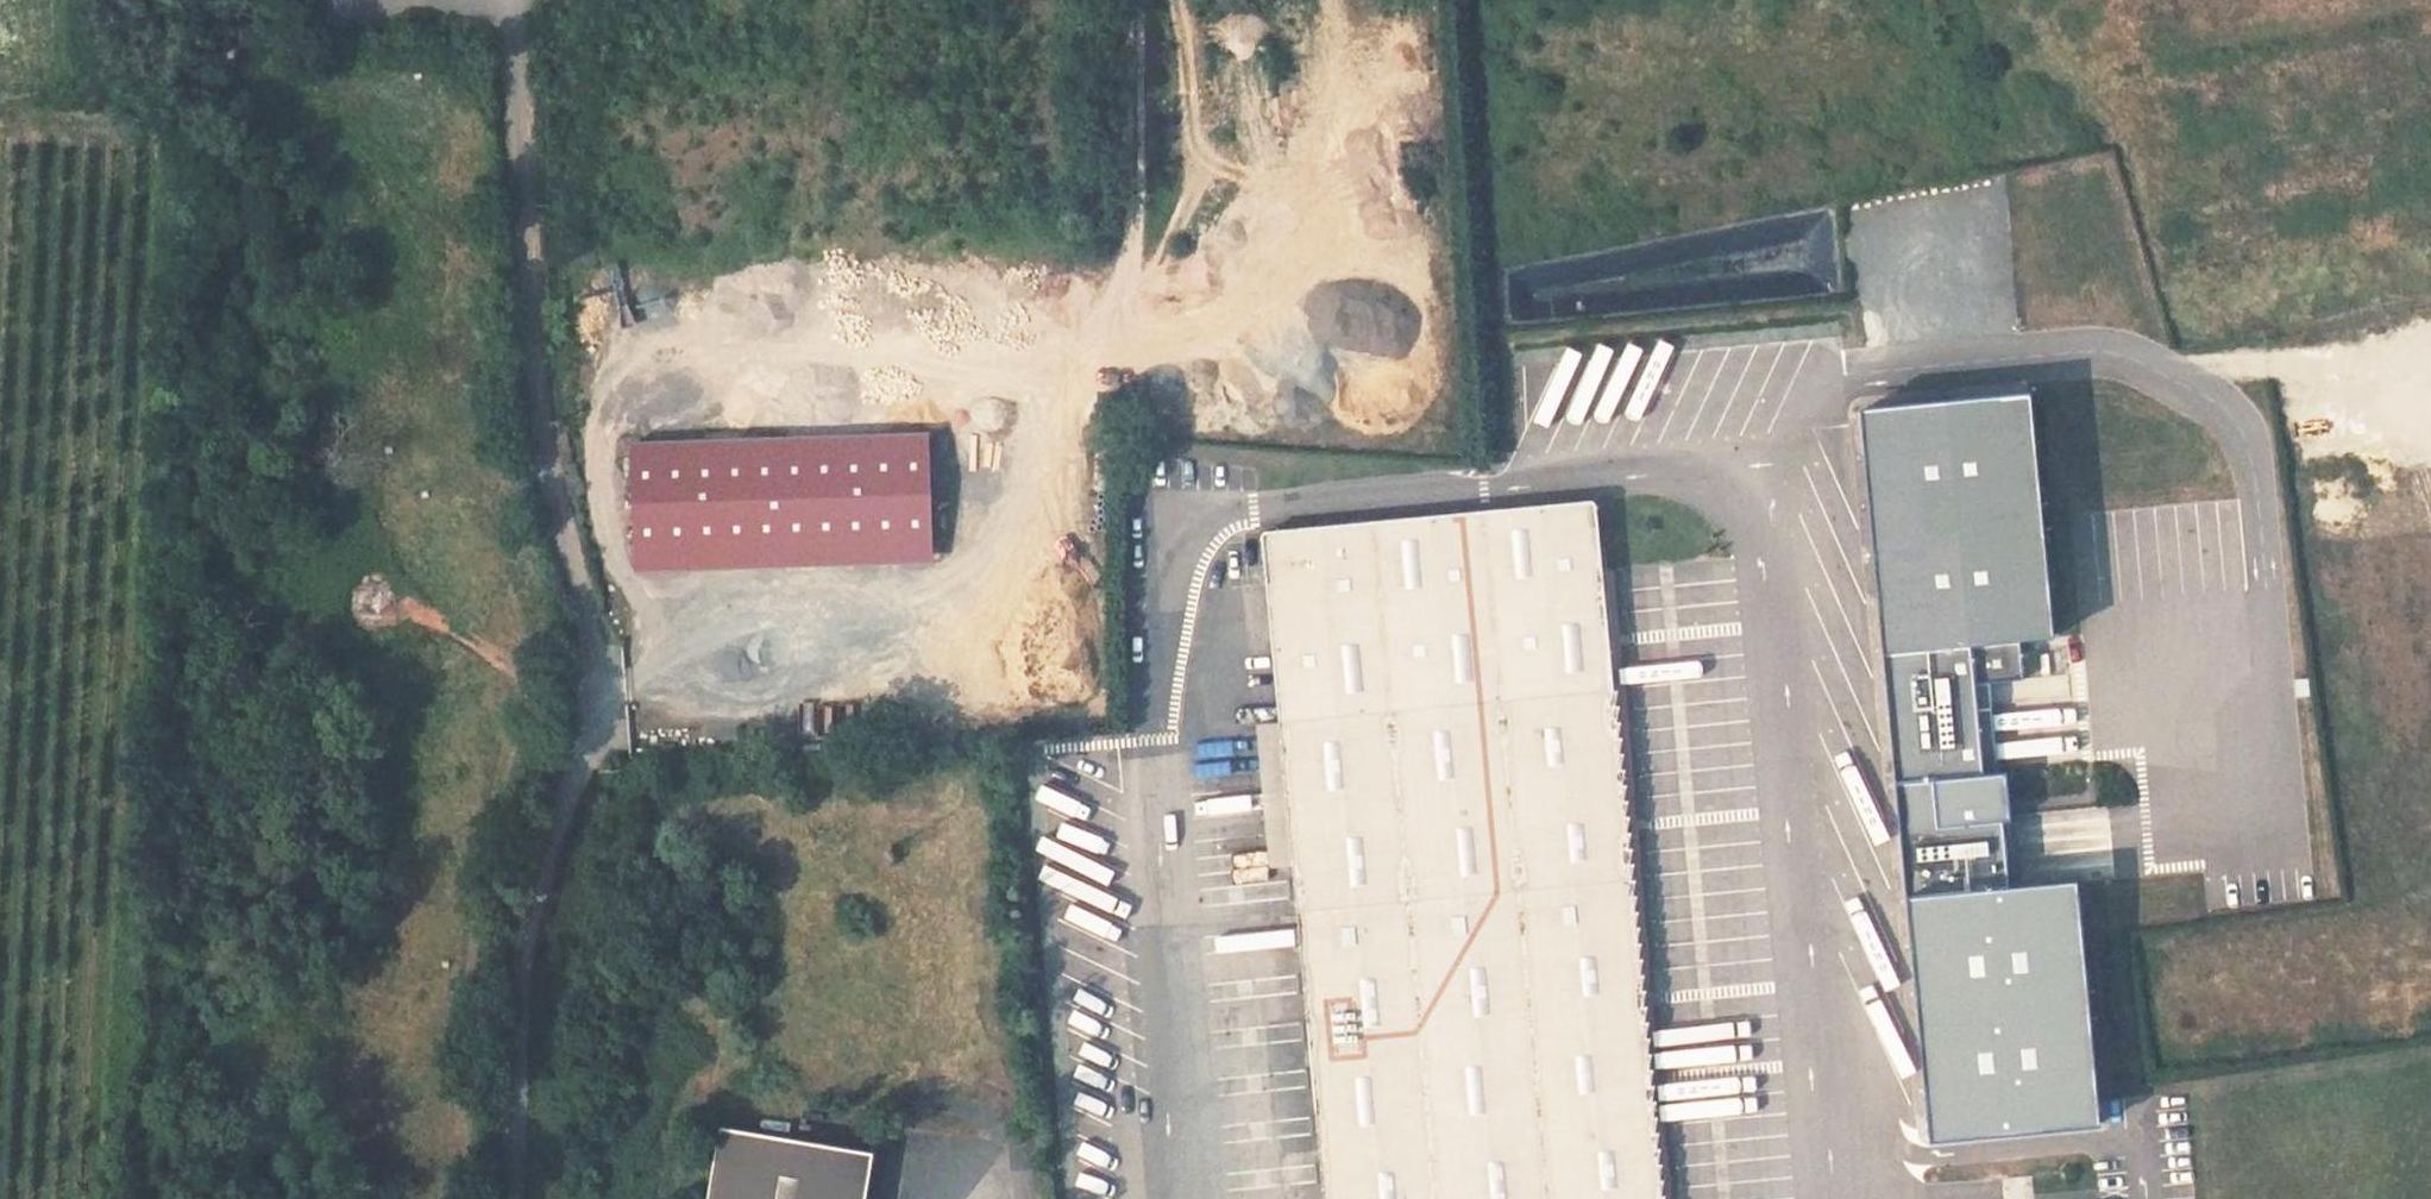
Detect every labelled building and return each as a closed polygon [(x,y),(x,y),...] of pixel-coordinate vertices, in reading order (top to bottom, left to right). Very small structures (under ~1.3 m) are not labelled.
[(1847,190),(1848,215),(2007,210),(2006,185),(1847,190)] [(2016,380),(1846,399),(1887,776),(1987,765),(1971,620),(2042,612),(2016,380)] [(651,566),(919,554),(914,434),(646,445),(651,566)] [(651,566),(646,445),(614,446),(617,568),(651,566)] [(1348,1198),(1693,1198),(1632,491),(1296,521),(1348,1198)] [(1279,746),(1259,748),(1263,824),(1283,823),(1279,746)] [(2037,863),(2109,853),(2104,816),(2016,828),(2023,880),(2039,878),(2037,863)] [(865,1154),(707,1123),(694,1198),(857,1198),(865,1154)] [(2005,1177),(2006,1198),(2033,1198),(2031,1175),(2005,1177)]
